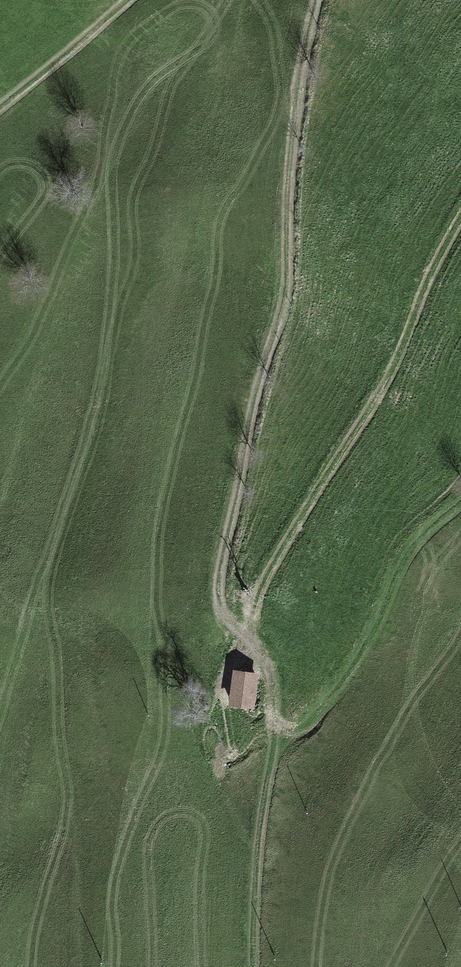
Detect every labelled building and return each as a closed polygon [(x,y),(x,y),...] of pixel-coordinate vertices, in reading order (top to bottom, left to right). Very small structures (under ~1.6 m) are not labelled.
[(253,661),(224,659),(221,704),(250,706),(253,661)]
